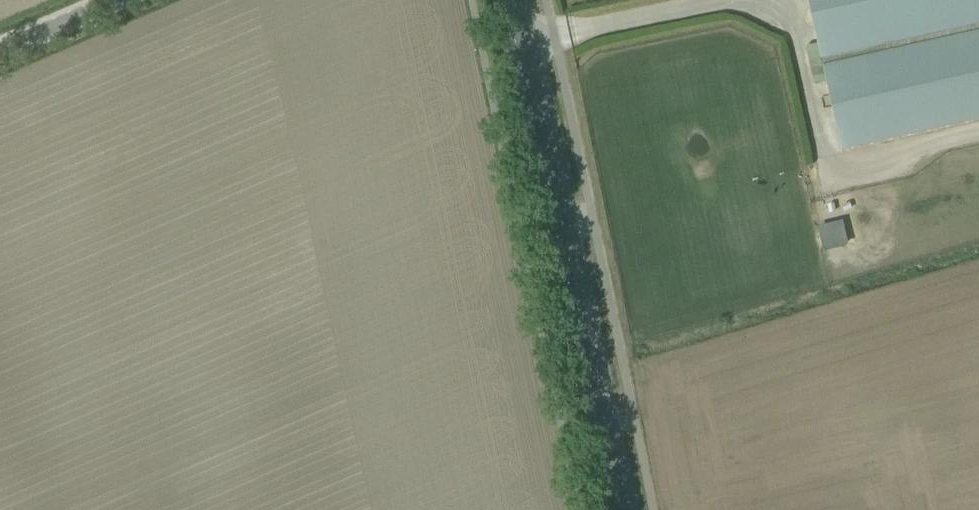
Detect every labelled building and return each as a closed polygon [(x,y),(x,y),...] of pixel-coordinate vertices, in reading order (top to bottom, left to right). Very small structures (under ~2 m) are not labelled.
[(842,151),(978,121),(978,0),(808,0),(842,151)]
